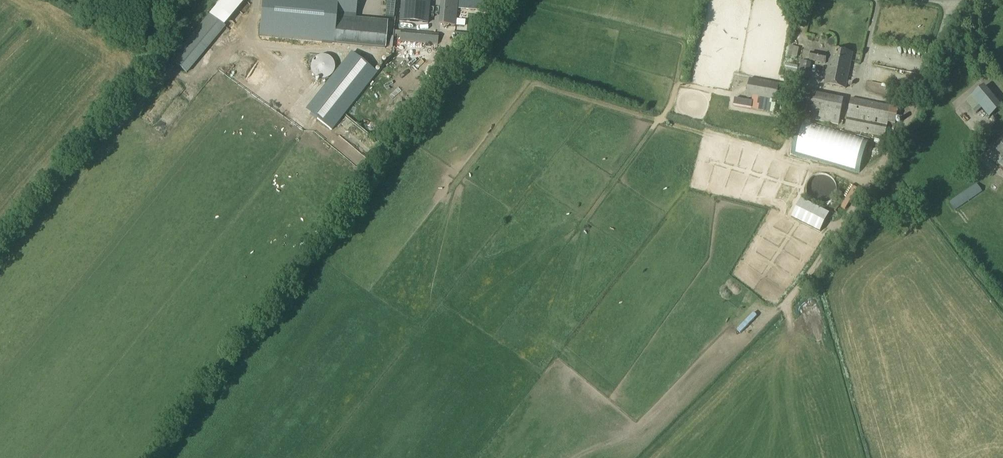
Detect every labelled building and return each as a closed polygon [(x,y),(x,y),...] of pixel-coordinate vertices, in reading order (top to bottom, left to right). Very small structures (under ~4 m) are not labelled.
[(209,19),(225,32),(247,5),(240,0),(224,0),(209,19)] [(323,14),(336,15),(356,16),(357,0),(324,0),(323,14)] [(396,0),(387,0),(385,19),(394,19),(396,0)] [(430,0),(401,0),(399,21),(427,24),(430,0)] [(438,25),(455,26),(457,0),(440,0),(438,25)] [(337,23),(335,48),(384,51),(385,25),(337,23)] [(394,31),(393,39),(399,40),(399,41),(437,45),(438,34),(400,31),(394,31)] [(832,49),(824,85),(846,89),(847,83),(852,85),(854,75),(849,73),(853,53),(832,49)] [(810,52),(809,62),(825,64),(827,55),(810,52)] [(355,54),(322,96),(343,112),(375,71),(355,54)] [(801,61),(797,78),(808,80),(812,63),(801,61)] [(776,104),(780,86),(750,79),(746,97),(753,99),(753,101),(751,108),(751,109),(774,114),(776,104)] [(232,95),(240,90),(236,85),(229,90),(232,95)] [(183,104),(188,95),(181,91),(176,100),(183,104)] [(752,103),(734,99),(733,106),(750,109),(752,103)] [(851,99),(847,119),(887,126),(887,123),(896,125),(899,108),(851,99)] [(802,118),(793,147),(862,167),(864,161),(871,163),(876,147),(869,145),(871,139),(847,132),(845,131),(802,118)] [(847,119),(845,131),(847,132),(885,139),(887,126),(847,119)] [(991,158),(1002,168),(1002,144),(991,158)] [(977,184),(937,211),(943,220),(983,192),(977,184)] [(797,201),(788,220),(817,234),(826,215),(797,201)]
